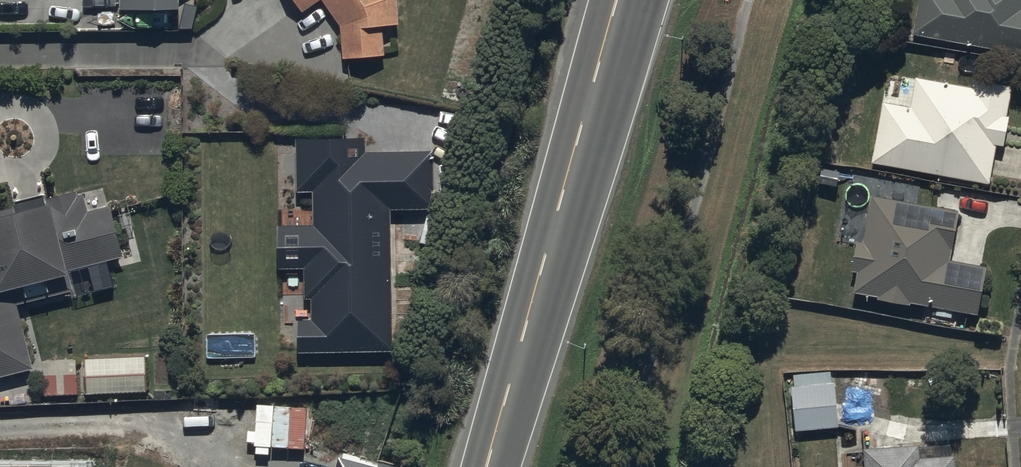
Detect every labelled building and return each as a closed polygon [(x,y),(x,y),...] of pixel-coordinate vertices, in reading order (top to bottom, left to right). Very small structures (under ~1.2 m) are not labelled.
[(120,18),(180,18),(180,0),(120,0),(120,18)] [(301,19),(321,5),(341,31),(343,66),(363,67),(385,62),(382,36),(399,31),(398,1),(397,0),(288,0),(301,19)] [(912,32),(1020,51),(1020,0),(918,0),(912,32)] [(910,104),(882,99),(871,160),(989,181),(997,142),(1004,143),(1009,113),(1007,113),(1012,83),(974,77),(973,85),(915,75),(910,104)] [(373,145),(298,145),(299,197),(312,199),(312,230),(280,231),(280,273),(304,273),(304,304),(311,305),(313,325),(298,326),(299,357),(396,357),(393,218),(435,216),(435,160),(373,160),(373,145)] [(849,269),(855,270),(852,291),(876,295),(876,297),(910,303),(909,300),(977,312),(986,264),(949,257),(958,208),(870,192),(862,238),(855,237),(849,269)] [(121,263),(109,211),(89,217),(85,201),(78,203),(76,197),(47,206),(46,203),(0,216),(0,384),(33,375),(18,312),(75,298),(70,276),(121,263)] [(144,361),(84,364),(85,399),(145,397),(144,361)] [(78,364),(43,365),(45,399),(79,398),(78,364)] [(791,384),(795,430),(838,426),(834,379),(831,380),(830,370),(794,373),(795,384),(791,384)] [(864,446),(865,466),(955,466),(954,453),(920,456),(919,442),(864,446)] [(338,457),(335,466),(376,466),(338,457)]
